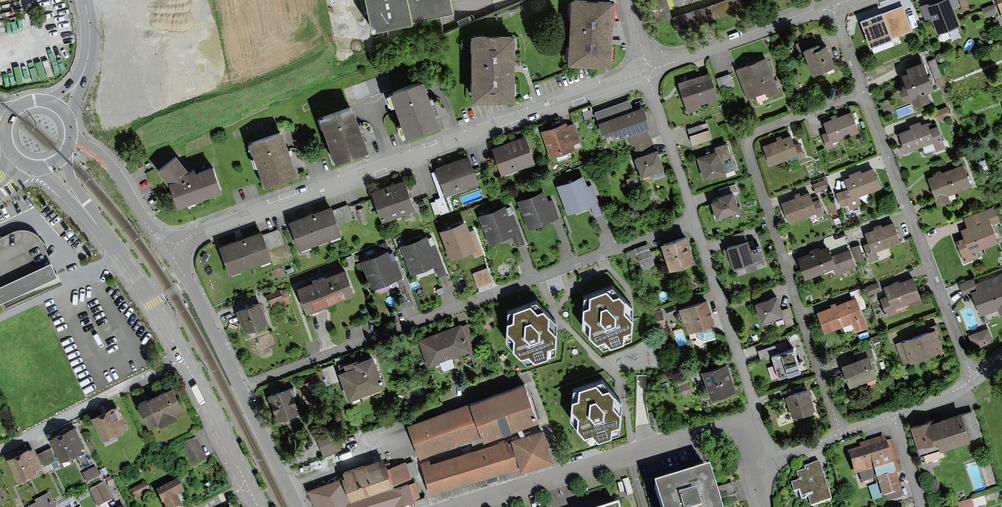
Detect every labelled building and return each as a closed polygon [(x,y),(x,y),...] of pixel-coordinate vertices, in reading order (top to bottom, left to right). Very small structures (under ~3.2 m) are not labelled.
[(372,24),(454,7),(452,0),(367,0),(372,24)] [(568,59),(611,61),(614,0),(570,0),(568,59)] [(667,0),(650,0),(656,20),(672,15),(667,0)] [(672,15),(677,31),(748,7),(745,0),(717,0),(672,15)] [(929,3),(928,1),(919,5),(925,19),(931,16),(938,33),(961,24),(954,8),(960,5),(958,0),(936,0),(929,3)] [(997,12),(994,3),(981,8),(984,17),(997,12)] [(895,12),(901,28),(917,23),(911,7),(895,12)] [(862,20),(871,45),(895,37),(886,12),(862,20)] [(472,30),(472,97),(515,97),(515,30),(472,30)] [(804,50),(813,72),(835,63),(827,42),(816,46),(815,42),(811,44),(809,37),(795,43),(799,52),(804,50)] [(737,68),(748,97),(765,91),(767,95),(780,90),(767,57),(737,68)] [(945,84),(935,57),(928,60),(939,87),(945,84)] [(902,71),(906,82),(903,83),(900,88),(904,97),(909,100),(912,99),(914,105),(931,98),(928,89),(935,87),(924,58),(907,65),(908,69),(902,71)] [(678,81),(688,112),(703,107),(701,103),(719,97),(710,70),(678,81)] [(735,86),(730,72),(716,77),(721,91),(735,86)] [(388,73),(343,89),(348,102),(392,86),(388,73)] [(391,88),(407,132),(440,121),(424,76),(391,88)] [(890,97),(880,101),(886,115),(896,111),(890,97)] [(612,132),(615,139),(628,134),(631,144),(634,143),(651,138),(647,127),(651,126),(644,105),(633,109),(629,99),(595,111),(603,135),(612,132)] [(319,113),(336,158),(369,146),(353,101),(319,113)] [(951,116),(947,106),(934,110),(937,120),(951,116)] [(835,146),(833,142),(860,131),(852,109),(823,120),(827,131),(822,133),(828,148),(835,146)] [(898,131),(905,150),(923,143),(926,152),(936,148),(937,150),(946,147),(937,124),(930,126),(928,120),(922,122),(921,119),(909,124),(910,127),(898,131)] [(566,122),(541,130),(551,157),(556,155),(558,161),(572,156),(570,150),(576,148),(574,142),(580,140),(574,122),(567,124),(566,122)] [(688,128),(693,144),(712,138),(707,122),(688,128)] [(249,140),(266,185),(299,172),(282,127),(249,140)] [(762,144),(770,165),(797,155),(799,159),(806,157),(800,141),(795,143),(791,133),(762,144)] [(492,146),(502,173),(535,161),(526,134),(492,146)] [(652,137),(651,138),(634,143),(637,151),(654,145),(652,137)] [(697,156),(704,178),(736,168),(727,141),(714,145),(716,149),(697,156)] [(635,155),(641,175),(652,172),(653,176),(665,172),(658,148),(635,155)] [(177,153),(157,167),(169,181),(178,204),(223,189),(213,162),(196,168),(195,166),(189,168),(177,153)] [(435,166),(437,169),(431,171),(440,196),(479,182),(469,154),(435,166)] [(927,176),(938,206),(951,202),(948,194),(972,185),(964,163),(927,176)] [(849,204),(850,209),(862,204),(859,195),(881,186),(873,166),(844,177),(848,187),(836,192),(841,207),(849,204)] [(583,177),(559,186),(570,216),(594,207),(583,177)] [(371,190),(383,220),(416,208),(405,178),(371,190)] [(826,178),(812,183),(816,192),(829,187),(826,178)] [(711,199),(716,216),(740,209),(735,194),(739,193),(736,183),(719,188),(720,193),(718,194),(719,196),(711,199)] [(544,190),(520,199),(531,229),(555,220),(544,190)] [(781,202),(789,222),(816,212),(818,216),(825,213),(819,197),(814,199),(810,190),(781,202)] [(448,195),(435,199),(440,213),(453,209),(448,195)] [(289,219),(299,248),(343,232),(340,224),(354,219),(348,203),(334,208),(332,203),(289,219)] [(506,206),(482,215),(493,245),(517,236),(506,206)] [(963,217),(967,226),(961,228),(964,237),(956,239),(964,261),(978,256),(975,250),(999,241),(992,223),(1001,220),(996,207),(994,207),(993,206),(963,217)] [(863,243),(870,261),(879,258),(876,250),(901,241),(894,220),(865,231),(868,241),(863,243)] [(465,222),(441,231),(452,261),(476,252),(465,222)] [(220,244),(231,272),(272,257),(269,249),(284,243),(278,228),(264,233),(262,229),(220,244)] [(58,275),(40,236),(29,230),(17,229),(0,237),(0,302),(58,275)] [(661,242),(669,268),(696,260),(687,233),(661,242)] [(426,238),(401,247),(412,277),(437,268),(426,238)] [(731,257),(734,266),(764,256),(759,241),(750,244),(748,238),(727,245),(727,247),(723,248),(727,259),(731,257)] [(648,243),(634,248),(642,270),(655,265),(648,243)] [(859,243),(851,246),(856,261),(864,258),(859,243)] [(798,256),(806,278),(833,267),(836,275),(844,272),(843,270),(856,265),(850,248),(832,254),(829,245),(798,256)] [(390,250),(360,261),(371,290),(401,279),(390,250)] [(297,288),(306,312),(357,293),(348,270),(297,288)] [(976,282),(974,277),(959,283),(964,297),(973,294),(980,314),(998,308),(1000,313),(1001,313),(1001,272),(976,282)] [(880,297),(887,316),(897,312),(896,307),(922,298),(914,275),(884,285),(887,294),(880,297)] [(584,290),(582,318),(603,342),(631,331),(633,302),(611,280),(584,290)] [(878,281),(865,286),(868,295),(881,290),(878,281)] [(850,291),(852,297),(856,296),(861,309),(867,307),(860,287),(850,291)] [(272,306),(293,301),(289,288),(268,294),(272,306)] [(535,296),(509,305),(507,335),(526,356),(555,346),(555,317),(535,296)] [(825,332),(852,322),(856,333),(868,328),(861,309),(856,296),(852,297),(817,311),(825,332)] [(686,322),(689,332),(695,330),(697,336),(704,340),(717,336),(712,323),(716,322),(708,297),(679,306),(684,323),(686,322)] [(755,304),(762,324),(783,317),(781,310),(777,297),(767,301),(755,304)] [(260,302),(236,312),(244,331),(268,321),(260,302)] [(647,313),(653,332),(667,327),(661,308),(647,313)] [(789,308),(781,310),(783,317),(786,327),(794,324),(789,308)] [(414,336),(422,365),(472,350),(464,321),(414,336)] [(895,343),(903,363),(910,360),(911,362),(944,349),(938,333),(941,332),(937,322),(927,326),(928,330),(895,343)] [(988,327),(969,334),(974,348),(994,341),(988,327)] [(771,353),(779,376),(801,369),(793,346),(787,348),(782,349),(780,343),(772,345),(775,352),(771,353)] [(760,357),(771,353),(775,352),(772,345),(758,349),(760,357)] [(841,363),(849,386),(879,376),(873,360),(876,359),(871,346),(858,351),(860,357),(841,363)] [(334,364),(346,400),(382,388),(370,352),(334,364)] [(701,368),(710,396),(736,388),(727,360),(701,368)] [(679,398),(693,394),(686,371),(672,376),(679,398)] [(601,378),(575,386),(571,417),(591,437),(618,428),(620,398),(601,378)] [(525,381),(407,423),(419,457),(482,434),(483,438),(517,426),(522,424),(539,418),(525,381)] [(784,388),(793,415),(816,408),(809,387),(805,389),(803,382),(784,388)] [(133,402),(144,425),(184,406),(173,383),(133,402)] [(264,392),(273,418),(299,410),(291,384),(264,392)] [(305,406),(314,405),(312,384),(303,385),(305,406)] [(92,415),(104,439),(123,429),(111,405),(92,415)] [(973,409),(962,413),(970,437),(981,434),(973,409)] [(962,410),(931,420),(940,449),(971,439),(970,437),(962,413),(962,410)] [(911,425),(920,455),(940,449),(931,420),(930,419),(911,425)] [(50,435),(62,459),(81,450),(69,426),(50,435)] [(421,462),(431,494),(510,470),(510,472),(553,459),(543,426),(525,431),(521,433),(510,436),(511,438),(431,462),(430,459),(421,462)] [(313,437),(320,454),(339,447),(332,429),(313,437)] [(896,473),(903,471),(893,439),(887,441),(885,436),(859,444),(860,447),(848,451),(855,475),(859,474),(862,483),(877,479),(896,473)] [(176,447),(185,467),(201,460),(192,440),(176,447)] [(3,458),(15,482),(35,473),(22,449),(3,458)] [(37,455),(43,467),(54,461),(49,450),(37,455)] [(307,489),(316,506),(394,506),(421,499),(415,481),(387,489),(386,487),(411,478),(406,461),(388,466),(385,456),(343,470),(345,474),(342,475),(342,477),(307,489)] [(811,506),(832,500),(820,462),(804,467),(805,470),(796,472),(799,480),(791,483),(794,492),(799,491),(802,500),(808,497),(811,506)] [(653,487),(659,506),(719,506),(708,471),(653,487)] [(896,473),(877,479),(879,484),(868,487),(873,502),(883,498),(884,502),(903,496),(896,473)] [(942,495),(937,479),(927,482),(932,498),(942,495)] [(178,484),(154,496),(159,506),(163,505),(164,506),(179,506),(175,499),(183,495),(178,484)] [(90,498),(93,503),(112,493),(109,488),(90,498)] [(46,506),(40,496),(32,500),(35,505),(30,506),(46,506)]
